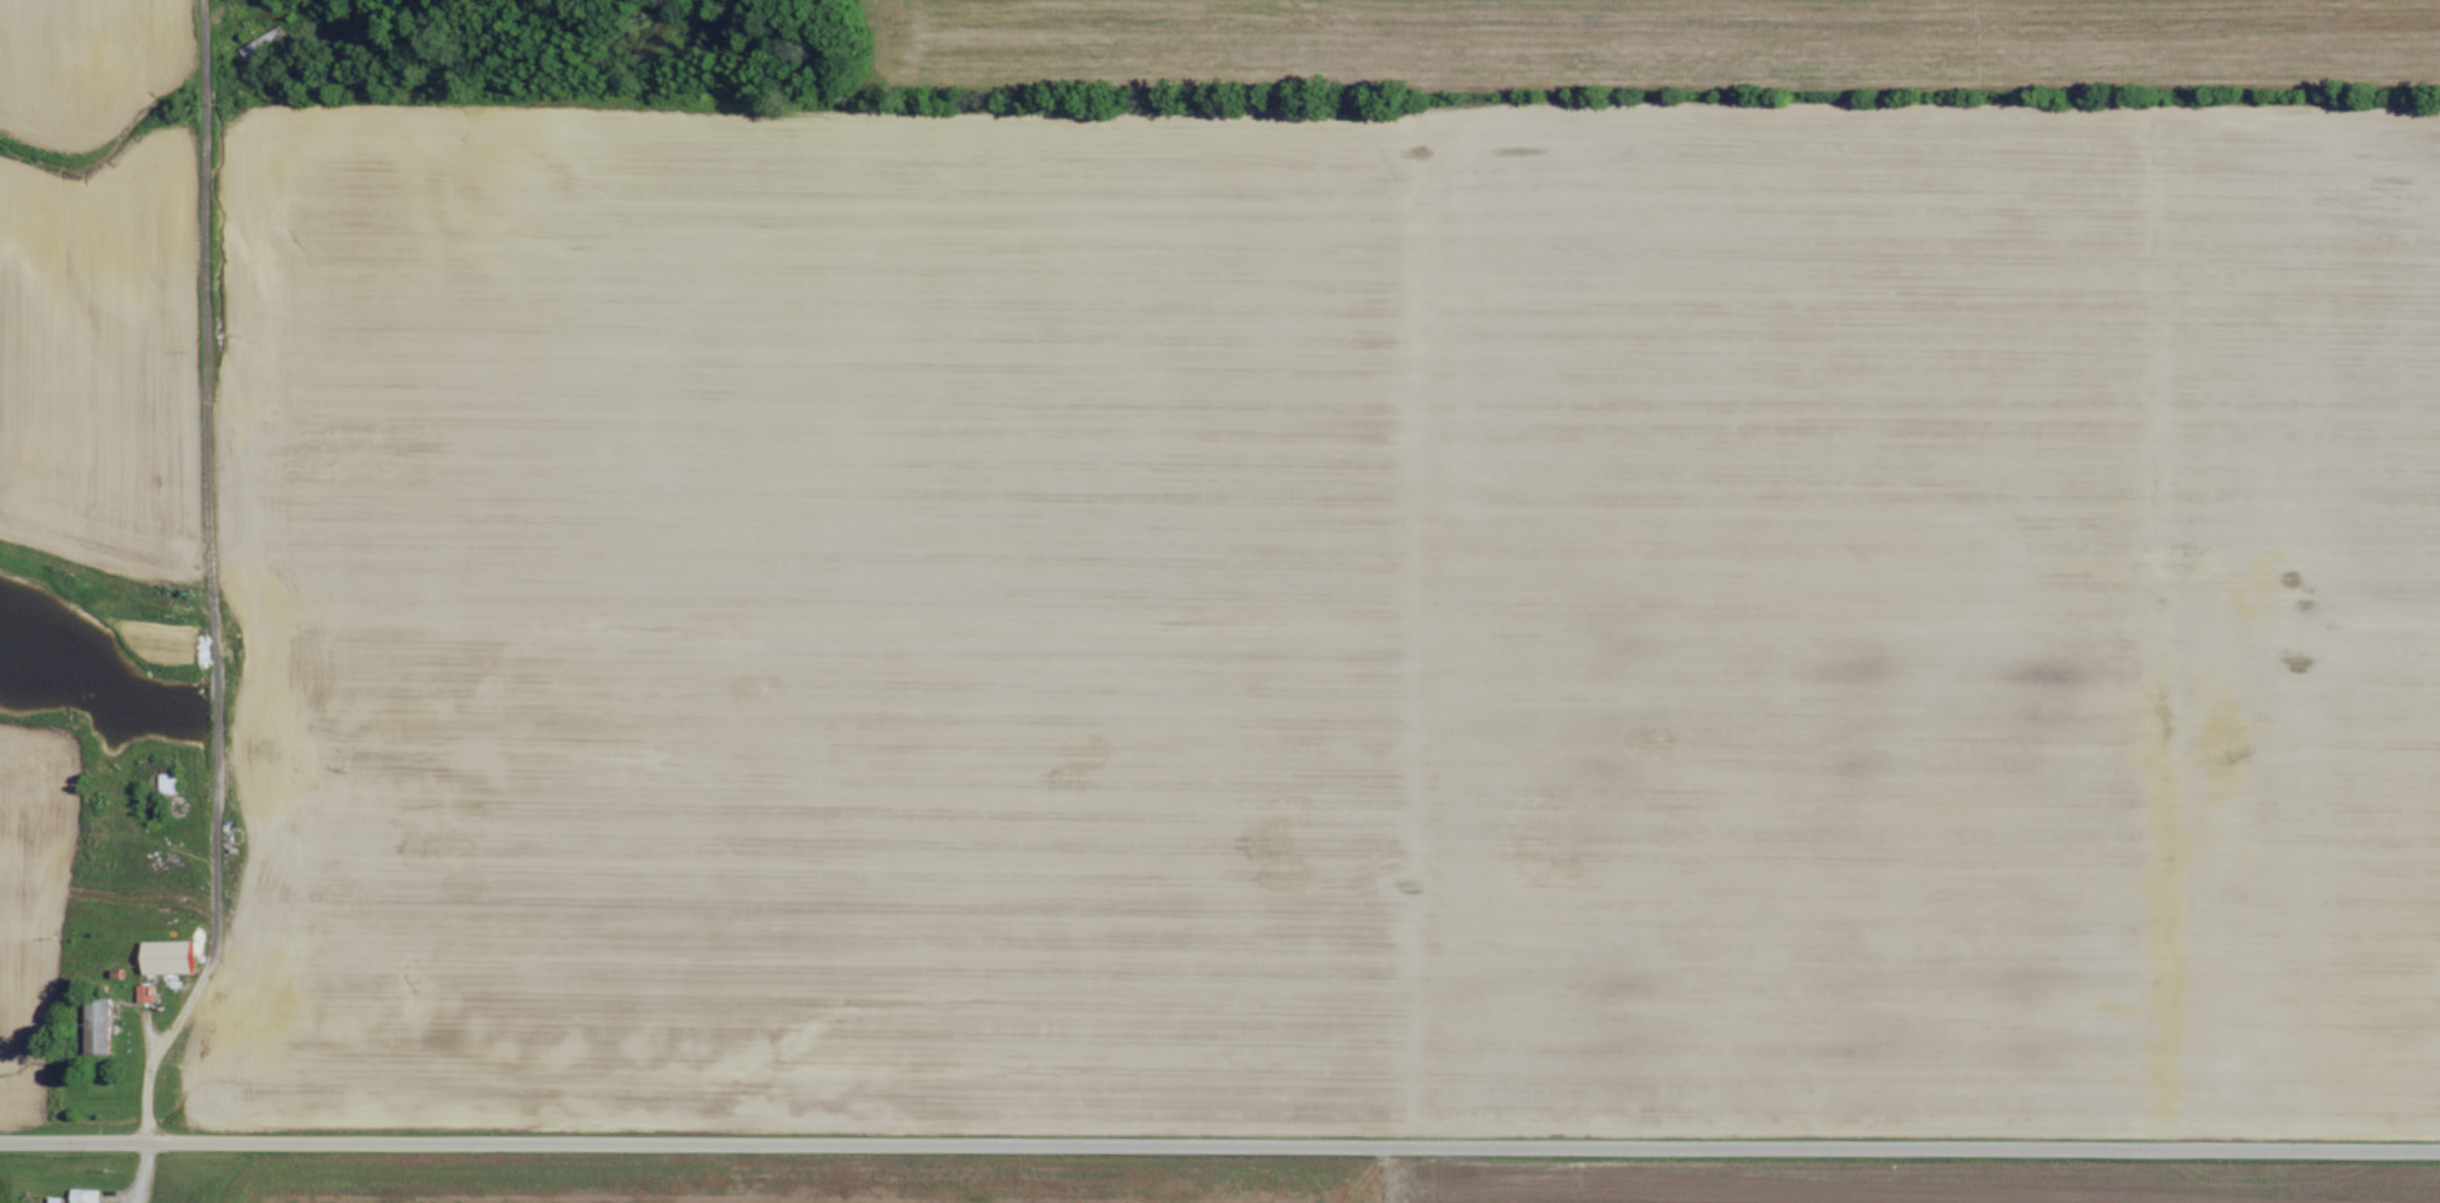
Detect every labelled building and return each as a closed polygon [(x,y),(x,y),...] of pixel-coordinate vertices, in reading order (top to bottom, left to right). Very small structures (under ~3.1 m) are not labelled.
[(180,793),(180,773),(163,773),(163,793),(180,793)] [(156,1000),(156,985),(142,985),(142,1000),(156,1000)] [(116,1005),(92,1006),(93,1054),(118,1053),(116,1005)]
